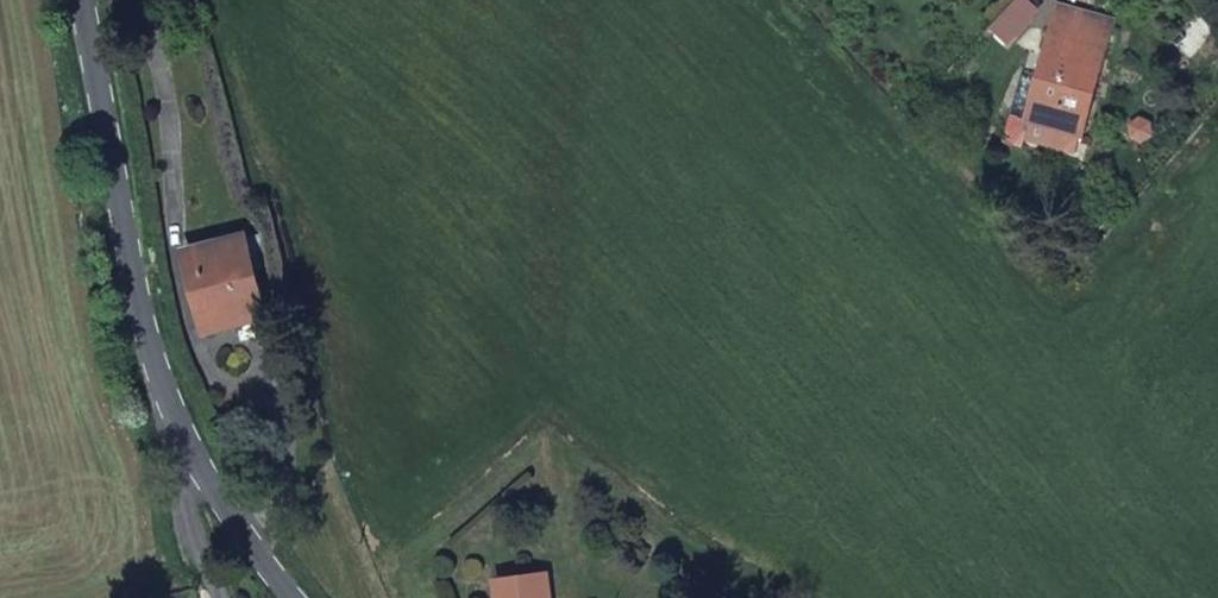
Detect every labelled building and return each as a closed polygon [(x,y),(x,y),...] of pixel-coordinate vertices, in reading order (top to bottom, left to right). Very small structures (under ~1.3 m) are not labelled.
[(1024,112),(1072,126),(1078,128),(1107,15),(1054,0),(1050,0),(1029,73),(1035,75),(1024,112)] [(1072,126),(1024,112),(1018,130),(1068,144),(1072,126)] [(266,323),(248,248),(190,260),(209,335),(266,323)] [(502,596),(503,597),(558,597),(556,587),(502,596)]
